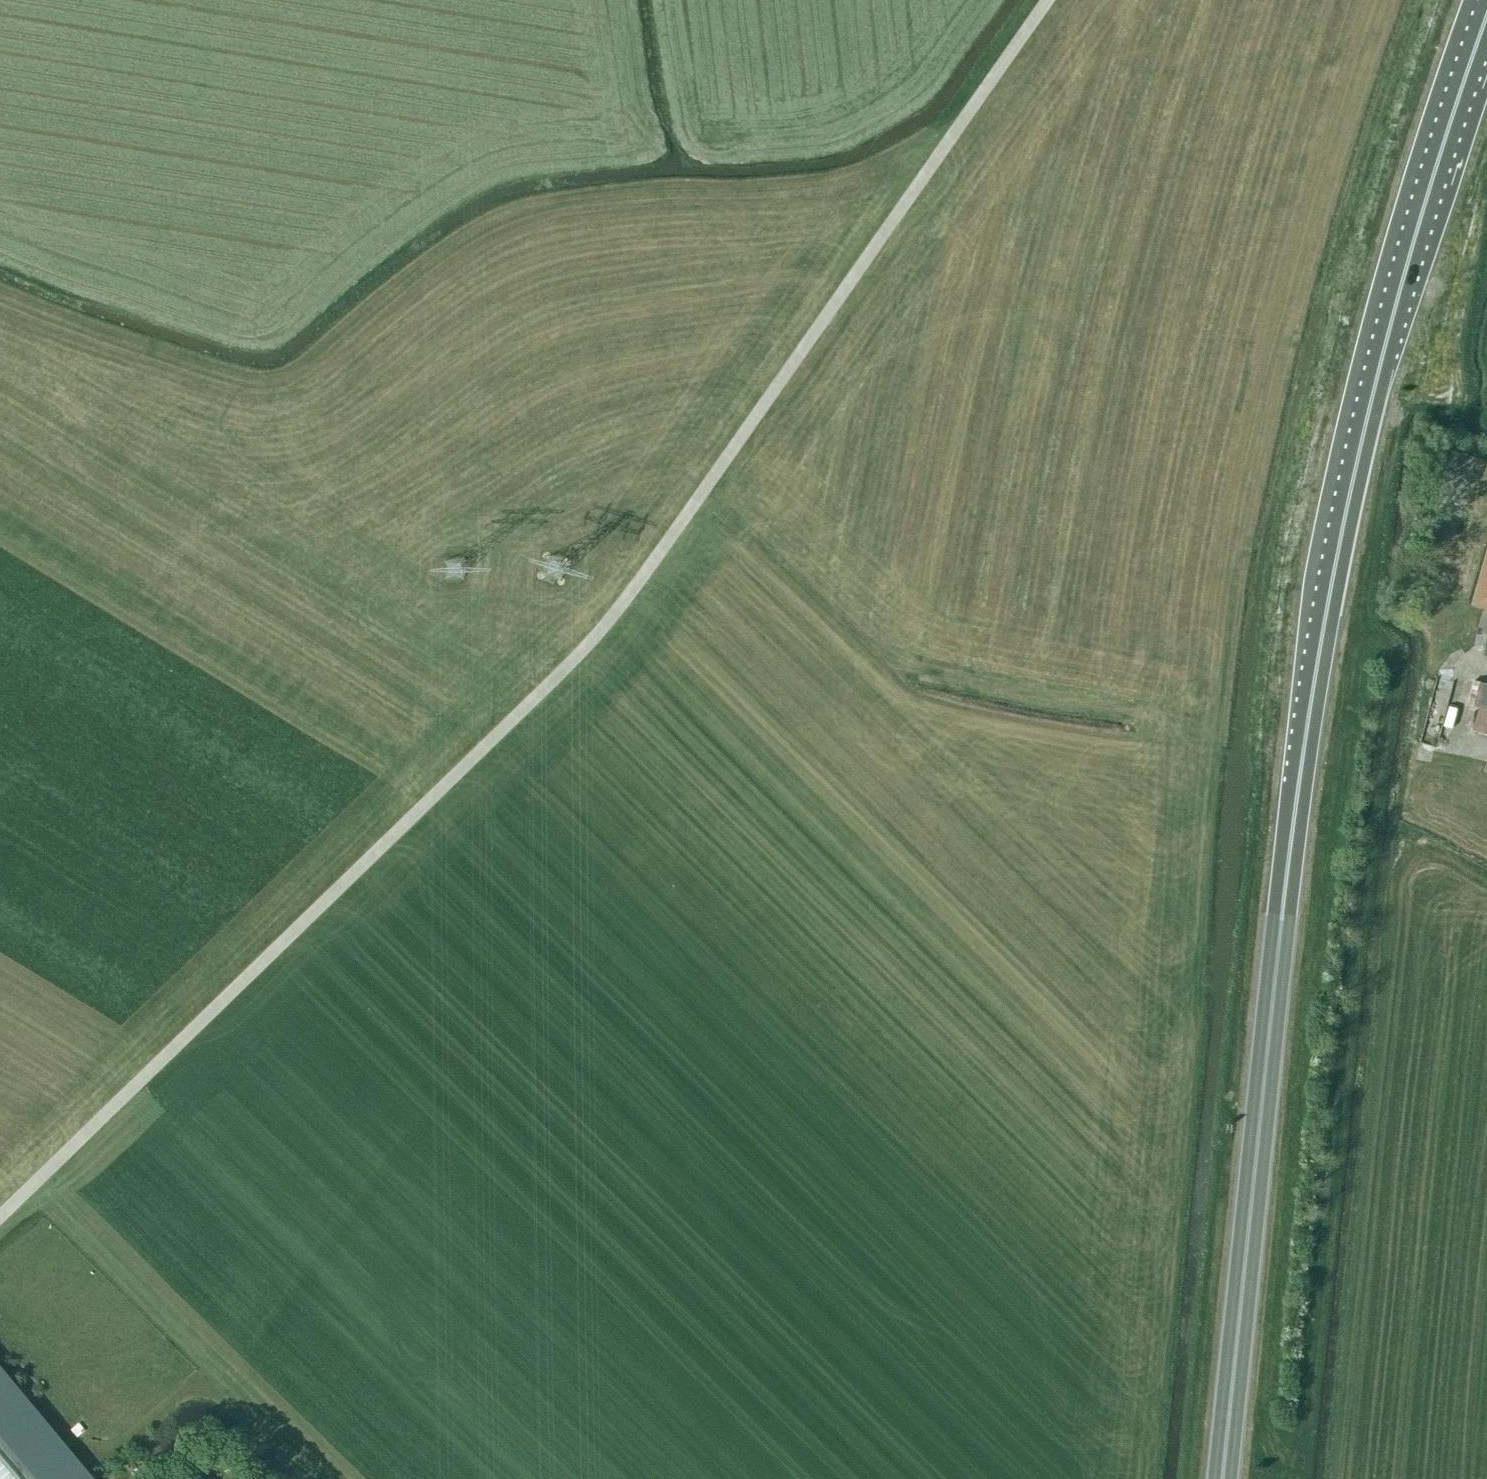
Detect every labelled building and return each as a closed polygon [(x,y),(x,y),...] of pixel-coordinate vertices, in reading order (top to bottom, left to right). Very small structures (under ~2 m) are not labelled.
[(1473,605),(1486,609),(1486,555),(1473,605)] [(1485,683),(1474,680),(1467,705),(1478,708),(1473,729),(1486,734),(1486,683),(1485,683)] [(0,1379),(0,1478),(84,1478),(0,1379)]
